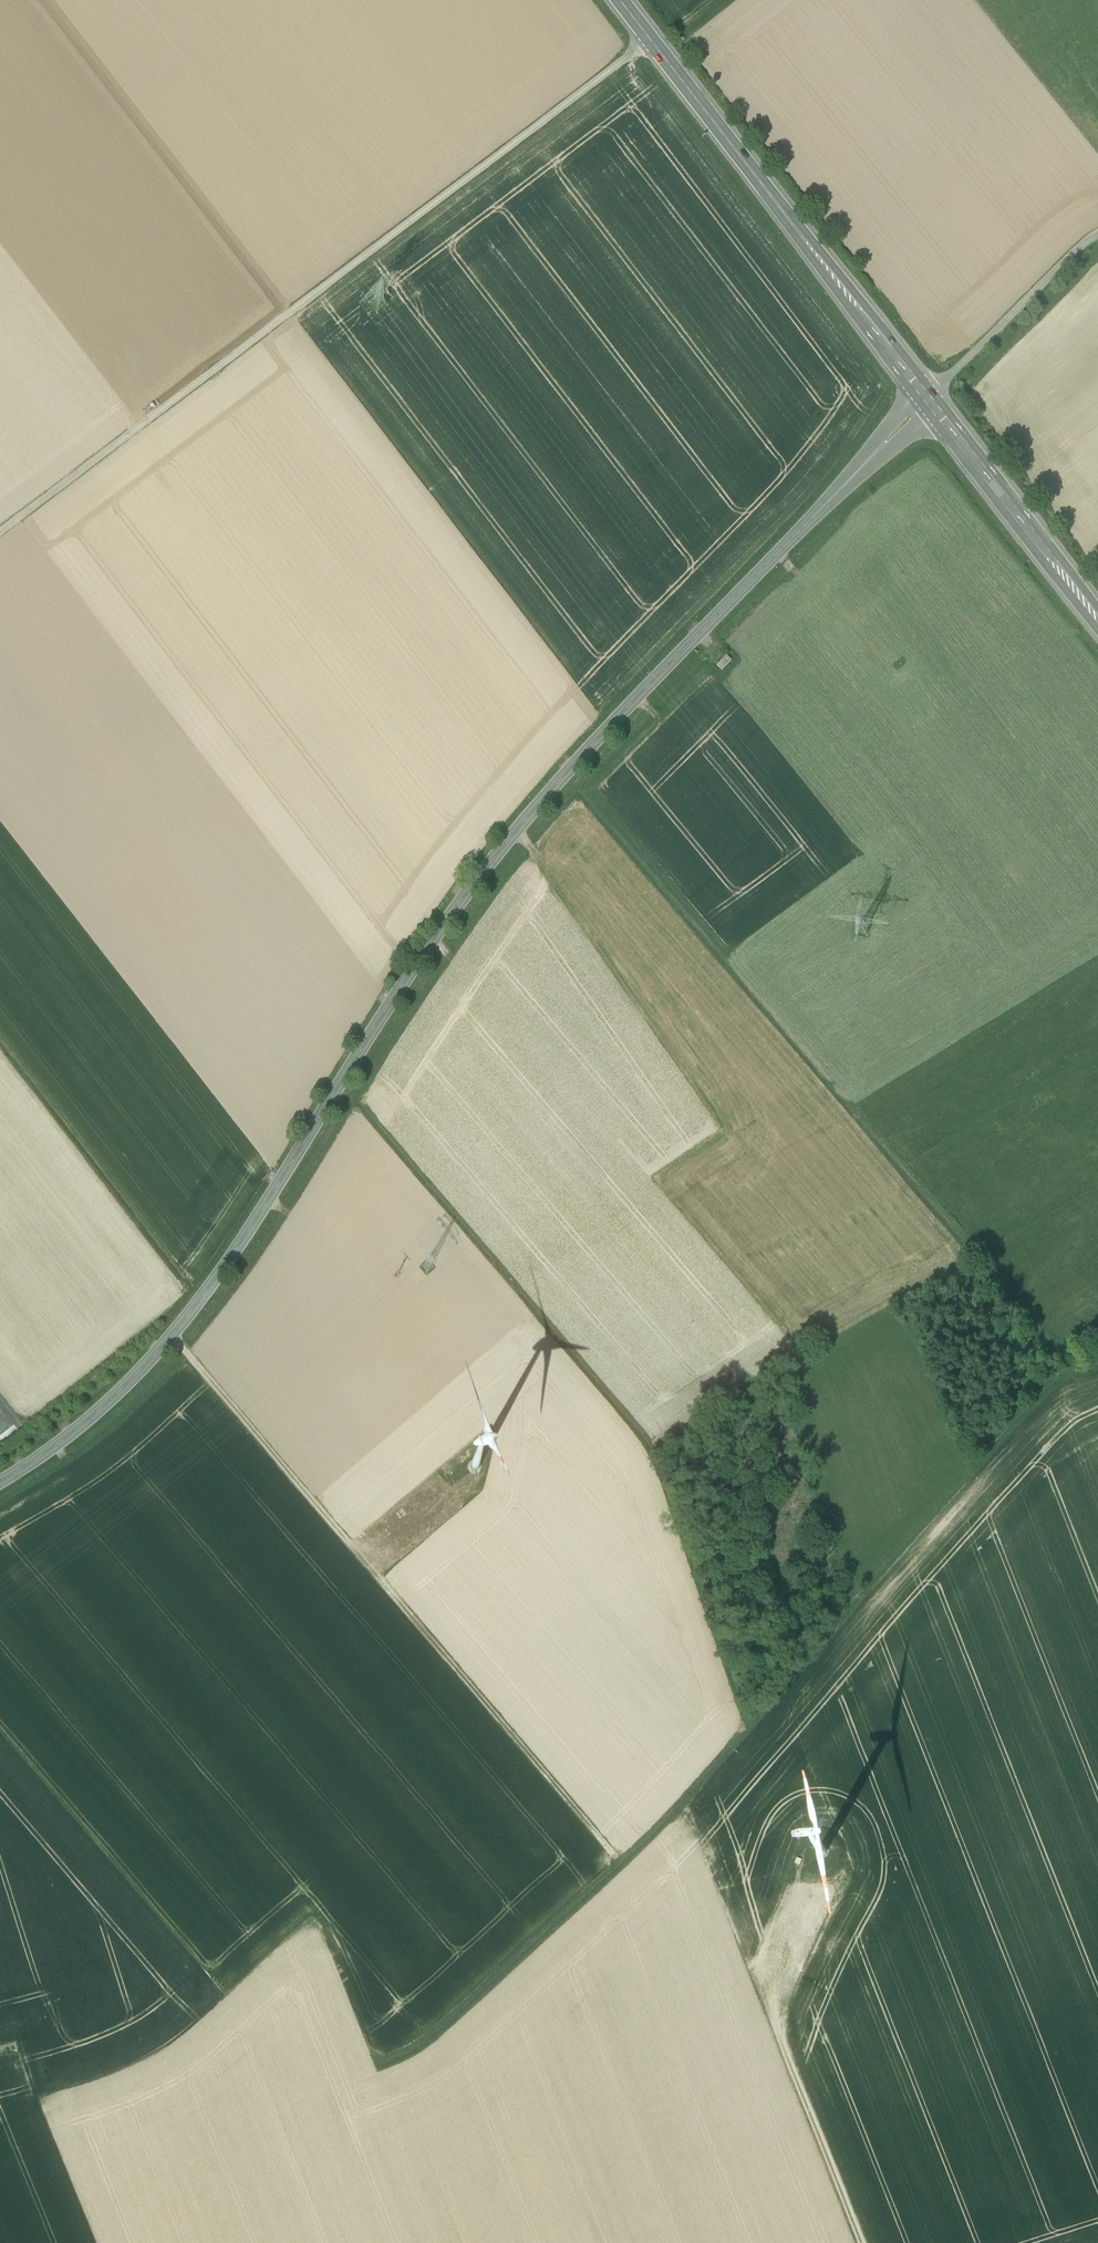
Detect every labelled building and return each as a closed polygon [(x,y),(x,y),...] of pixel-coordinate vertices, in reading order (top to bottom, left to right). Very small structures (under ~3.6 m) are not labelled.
[(726,656),(716,666),(722,671),(731,661),(726,656)] [(484,1432),(491,1440),(495,1437),(488,1428),(484,1432)]
